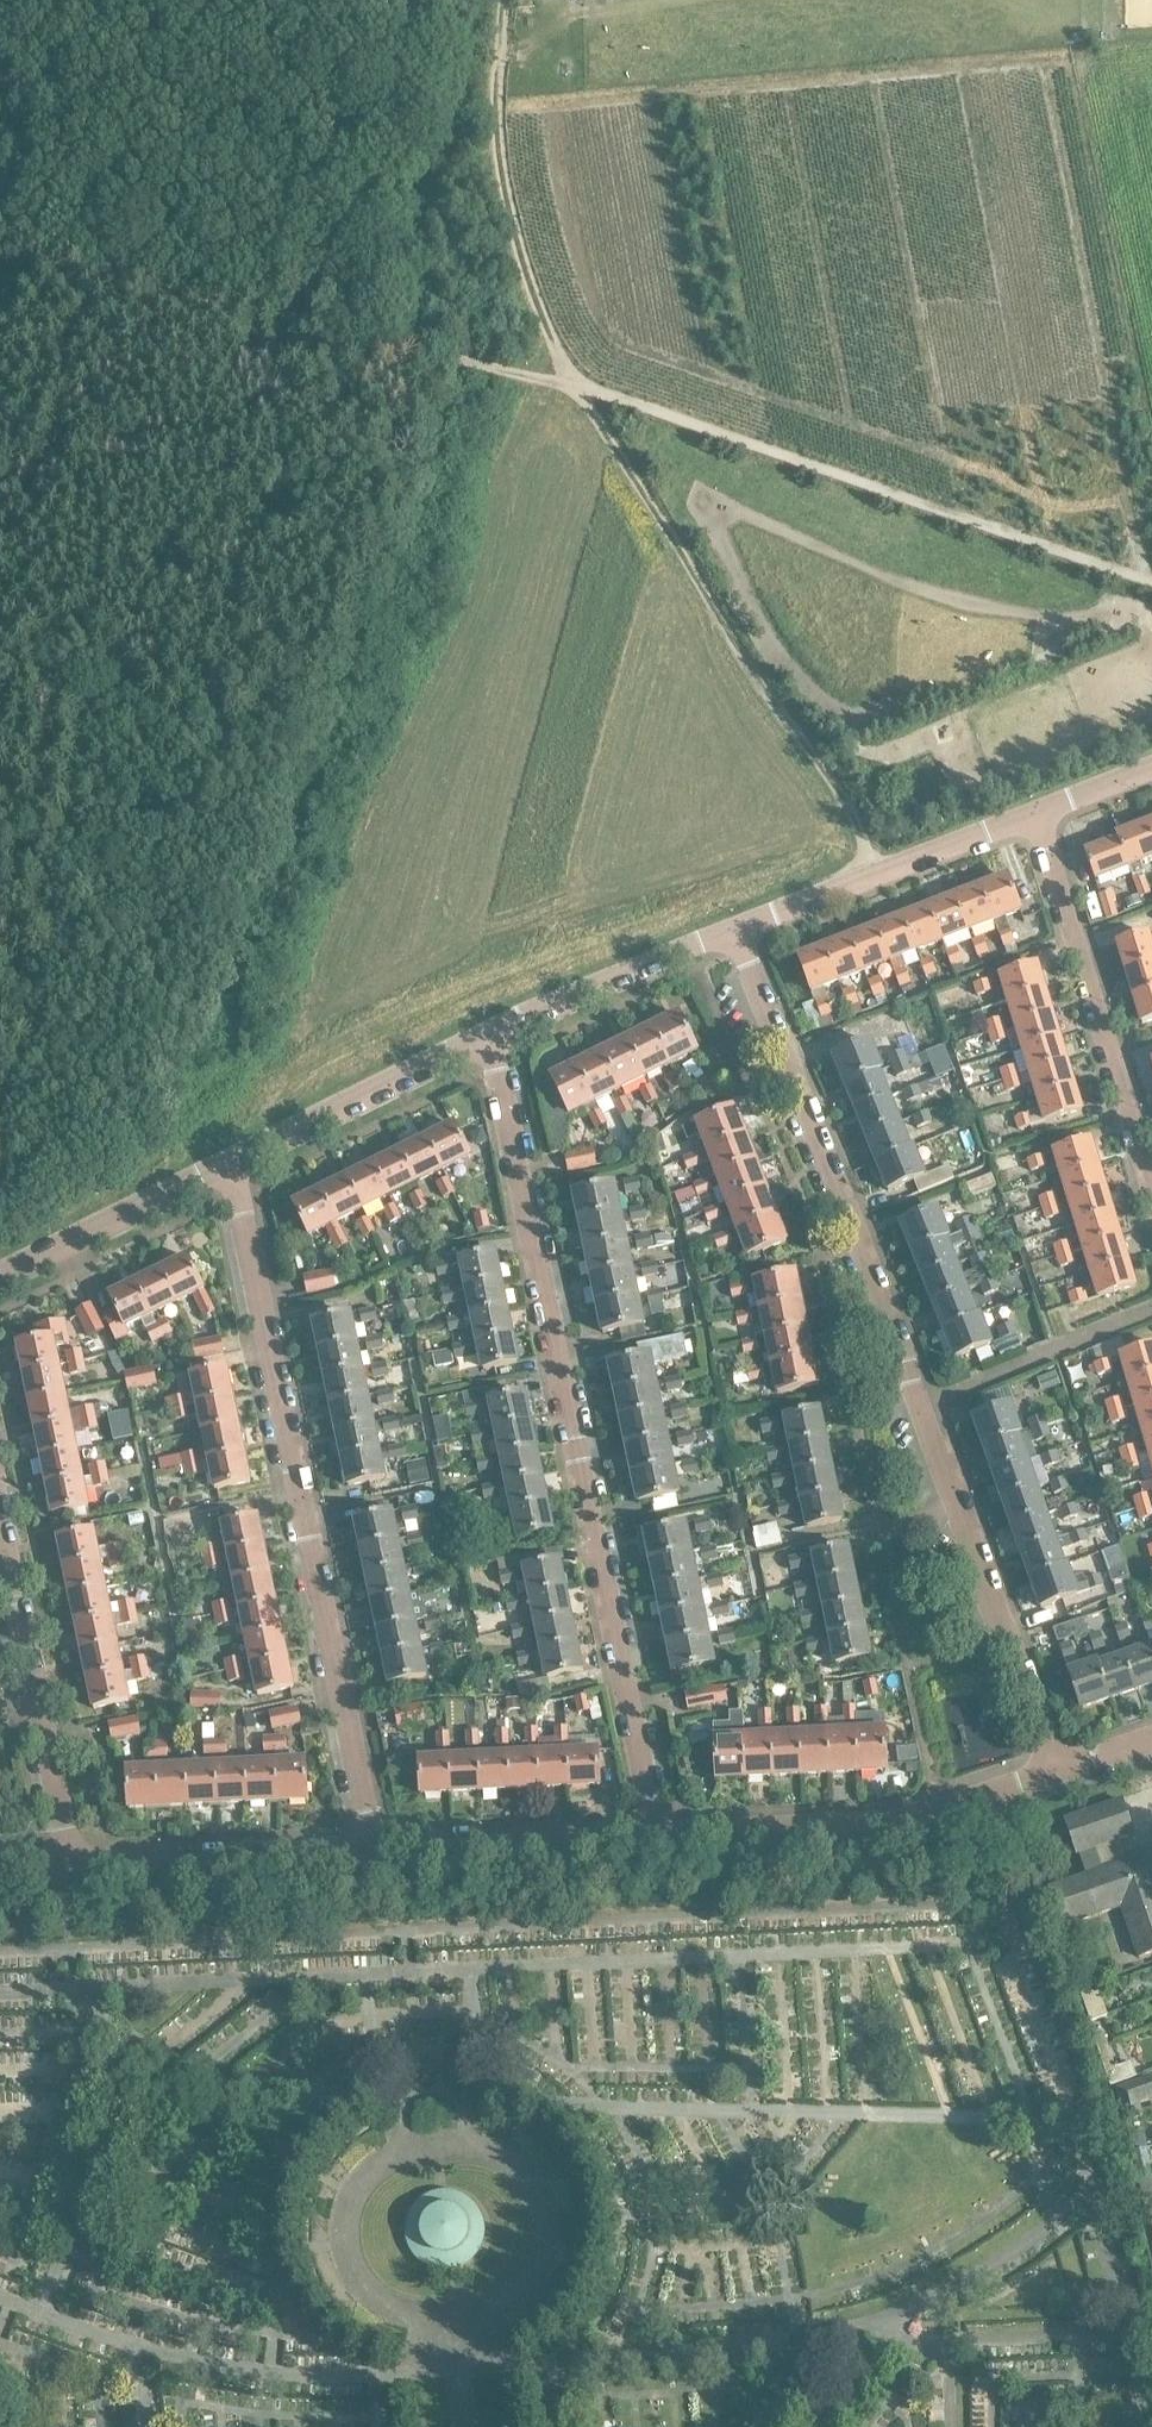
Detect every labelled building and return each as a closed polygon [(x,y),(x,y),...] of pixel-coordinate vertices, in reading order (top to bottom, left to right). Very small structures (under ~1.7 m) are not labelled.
[(1116,835),(1118,840),(1122,851),(1128,866),(1132,876),(1142,872),(1143,871),(1140,862),(1151,857),(1151,836),(1147,824),(1116,835)] [(1128,866),(1122,851),(1118,840),(1085,852),(1096,879),(1128,866)] [(1136,886),(1146,882),(1142,872),(1132,876),(1136,886)] [(1008,877),(982,887),(995,920),(996,920),(1000,931),(1010,927),(1005,916),(1021,910),(1008,877)] [(1151,892),(1146,882),(1136,886),(1140,896),(1151,892)] [(956,897),(969,931),(995,920),(982,887),(956,897)] [(1108,919),(1118,916),(1110,891),(1100,894),(1108,919)] [(1138,895),(1125,900),(1128,908),(1141,903),(1138,895)] [(930,907),(943,941),(969,931),(956,897),(930,907)] [(904,918),(916,951),(943,941),(930,907),(904,918)] [(904,918),(877,928),(890,961),(894,971),(905,967),(901,957),(916,951),(904,918)] [(1010,927),(1000,931),(1005,946),(1015,942),(1010,927)] [(851,938),(864,971),(890,961),(877,928),(851,938)] [(1118,942),(1126,969),(1151,962),(1151,936),(1149,937),(1148,933),(1118,942)] [(825,948),(838,981),(864,971),(851,938),(825,948)] [(979,956),(989,952),(984,938),(973,942),(979,956)] [(825,948),(799,958),(812,991),(816,1001),(826,997),(827,997),(823,987),(838,981),(825,948)] [(953,968),(964,963),(958,949),(947,953),(953,968)] [(927,978),(938,974),(932,960),(921,964),(927,978)] [(1126,969),(1134,996),(1151,991),(1151,962),(1126,969)] [(1004,988),(991,992),(995,1005),(1008,1001),(1045,990),(1038,965),(1011,973),(1001,976),(1004,988)] [(905,967),(894,971),(900,986),(911,982),(906,971),(905,967)] [(879,977),(868,981),(874,996),(884,992),(879,977)] [(974,984),(978,995),(992,991),(989,980),(974,984)] [(963,997),(959,985),(935,993),(939,1005),(963,997)] [(853,988),(842,992),(844,996),(847,1006),(858,1002),(853,988)] [(1016,1027),(1053,1015),(1045,990),(1008,1001),(1016,1027)] [(1134,996),(1143,1024),(1151,1021),(1151,991),(1134,996)] [(827,999),(816,1003),(821,1016),(832,1012),(828,1003),(827,999)] [(680,1014),(654,1027),(672,1063),(698,1051),(680,1014)] [(1023,1050),(1060,1038),(1053,1015),(1016,1027),(1023,1050)] [(1004,1028),(1001,1017),(986,1022),(989,1033),(1004,1028)] [(628,1039),(646,1076),(672,1063),(654,1027),(628,1039)] [(989,1033),(992,1044),(1007,1039),(1004,1028),(989,1033)] [(1030,1073),(1067,1062),(1060,1038),(1023,1050),(1030,1073)] [(603,1052),(621,1089),(646,1076),(628,1039),(603,1052)] [(834,1056),(846,1086),(882,1071),(870,1042),(834,1056)] [(904,1050),(889,1056),(894,1067),(908,1061),(904,1050)] [(577,1065),(595,1101),(621,1089),(603,1052),(577,1065)] [(898,1077),(912,1072),(908,1061),(894,1067),(898,1077)] [(1075,1086),(1067,1062),(1030,1073),(1019,1077),(1022,1088),(1034,1084),(1038,1097),(1075,1086)] [(570,1114),(595,1101),(577,1065),(552,1077),(570,1114)] [(1019,1077),(1015,1066),(1001,1070),(1004,1081),(1019,1077)] [(887,1083),(882,1071),(846,1086),(857,1112),(890,1098),(884,1084),(887,1083)] [(666,1077),(673,1091),(683,1086),(677,1072),(666,1077)] [(710,1076),(700,1081),(707,1095),(717,1090),(710,1076)] [(1004,1081),(1007,1092),(1022,1088),(1019,1077),(1004,1081)] [(641,1090),(647,1104),(658,1099),(651,1085),(641,1090)] [(1041,1110),(1030,1113),(1030,1114),(1033,1125),(1045,1121),(1082,1110),(1075,1086),(1038,1097),(1041,1110)] [(918,1087),(904,1093),(908,1103),(923,1098),(918,1087)] [(615,1103),(622,1116),(632,1111),(625,1098),(615,1103)] [(890,1098),(857,1112),(867,1137),(900,1123),(890,1098)] [(708,1149),(746,1135),(736,1108),(683,1128),(688,1140),(702,1134),(708,1149)] [(589,1115),(596,1129),(606,1124),(600,1110),(589,1115)] [(928,1112),(914,1117),(918,1128),(933,1122),(928,1112)] [(1015,1118),(1019,1129),(1033,1125),(1030,1114),(1015,1118)] [(900,1123),(867,1137),(877,1161),(910,1148),(900,1123)] [(455,1125),(428,1138),(443,1169),(470,1156),(455,1125)] [(663,1132),(651,1141),(662,1169),(675,1164),(686,1160),(676,1135),(666,1139),(663,1132)] [(746,1135),(708,1149),(718,1176),(756,1161),(746,1135)] [(998,1135),(989,1137),(992,1149),(1001,1146),(998,1135)] [(428,1138),(401,1151),(417,1182),(443,1169),(428,1138)] [(1054,1152),(1062,1176),(1098,1165),(1091,1140),(1054,1152)] [(912,1147),(910,1148),(877,1161),(888,1191),(914,1180),(919,1193),(954,1179),(949,1166),(924,1176),(912,1147)] [(593,1149),(566,1155),(569,1171),(596,1165),(593,1149)] [(401,1151),(374,1164),(390,1195),(417,1182),(401,1151)] [(1018,1151),(994,1159),(997,1171),(1022,1163),(1018,1151)] [(700,1152),(686,1157),(690,1168),(704,1163),(700,1152)] [(1027,1159),(1030,1169),(1045,1165),(1042,1154),(1027,1159)] [(718,1176),(711,1179),(715,1189),(722,1186),(728,1202),(766,1188),(756,1161),(718,1176)] [(374,1164),(348,1178),(363,1209),(390,1195),(374,1164)] [(1098,1165),(1062,1176),(1069,1200),(1106,1189),(1098,1165)] [(1001,1189),(1024,1186),(1022,1169),(999,1171),(1001,1189)] [(991,1175),(966,1185),(971,1197),(996,1187),(991,1175)] [(336,1222),(363,1209),(348,1178),(321,1191),(336,1222)] [(442,1196),(454,1191),(448,1178),(436,1183),(442,1196)] [(641,1179),(626,1182),(629,1193),(644,1190),(641,1179)] [(711,1179),(696,1184),(700,1195),(715,1189),(711,1179)] [(580,1221),(620,1213),(615,1184),(574,1193),(580,1221)] [(728,1202),(721,1205),(725,1216),(732,1213),(738,1229),(776,1214),(766,1188),(728,1202)] [(1106,1189),(1069,1200),(1076,1224),(1113,1213),(1106,1189)] [(991,1190),(968,1199),(973,1210),(996,1202),(991,1190)] [(321,1191),(294,1204),(309,1235),(326,1227),(333,1241),(337,1249),(347,1244),(343,1236),(336,1222),(321,1191)] [(415,1210),(427,1204),(421,1191),(409,1197),(415,1210)] [(1057,1204),(1054,1193),(1039,1197),(1042,1208),(1057,1204)] [(389,1223),(400,1217),(394,1204),(382,1210),(389,1223)] [(1042,1208),(1046,1219),(1060,1215),(1057,1204),(1042,1208)] [(685,1220),(684,1228),(685,1231),(695,1227),(711,1221),(725,1216),(721,1205),(707,1211),(707,1212),(685,1220)] [(647,1207),(632,1210),(634,1222),(649,1219),(647,1207)] [(901,1223),(913,1253),(946,1239),(949,1238),(937,1209),(901,1223)] [(486,1212),(475,1214),(478,1229),(489,1227),(486,1212)] [(626,1241),(620,1213),(580,1221),(586,1249),(626,1241)] [(1080,1237),(1069,1241),(1072,1252),(1084,1248),(1121,1237),(1113,1213),(1076,1224),(1080,1237)] [(787,1241),(776,1214),(738,1229),(748,1256),(787,1241)] [(970,1217),(956,1223),(960,1234),(974,1228),(970,1217)] [(362,1236),(373,1231),(367,1218),(356,1223),(362,1236)] [(964,1244),(979,1239),(974,1228),(960,1234),(964,1244)] [(731,1232),(717,1237),(721,1248),(735,1242),(731,1232)] [(670,1234),(655,1237),(658,1249),(673,1246),(670,1234)] [(946,1239),(913,1253),(923,1278),(956,1265),(951,1250),(964,1244),(960,1234),(949,1238),(946,1239)] [(653,1235),(638,1238),(640,1249),(655,1246),(653,1235)] [(1121,1237),(1084,1248),(1091,1273),(1128,1261),(1121,1237)] [(632,1268),(626,1241),(586,1249),(591,1277),(632,1268)] [(1072,1252),(1069,1241),(1054,1245),(1057,1256),(1072,1252)] [(461,1260),(453,1261),(455,1272),(463,1270),(467,1287),(500,1280),(495,1252),(461,1260)] [(1057,1256),(1061,1267),(1075,1263),(1072,1252),(1057,1256)] [(985,1254),(970,1259),(975,1270),(989,1264),(985,1254)] [(188,1257),(162,1270),(177,1302),(194,1294),(205,1316),(215,1311),(188,1257)] [(1013,1257),(990,1265),(993,1276),(1017,1268),(1013,1257)] [(453,1261),(438,1264),(440,1275),(455,1272),(453,1261)] [(1135,1286),(1128,1261),(1091,1273),(1098,1297),(1135,1286)] [(683,1262),(668,1265),(672,1284),(687,1281),(683,1262)] [(659,1263),(644,1266),(646,1277),(661,1274),(659,1263)] [(933,1303),(967,1290),(956,1265),(923,1278),(933,1303)] [(638,1296),(632,1268),(591,1277),(597,1304),(638,1296)] [(136,1282),(152,1314),(177,1302),(162,1270),(136,1282)] [(332,1271),(314,1275),(305,1277),(308,1293),(335,1287),(332,1271)] [(755,1281),(761,1309),(801,1300),(795,1272),(755,1281)] [(995,1279),(980,1285),(985,1295),(999,1290),(995,1279)] [(467,1287),(472,1315),(506,1308),(500,1280),(467,1287)] [(117,1310),(105,1316),(117,1340),(129,1334),(125,1327),(142,1319),(147,1329),(154,1342),(163,1337),(156,1324),(152,1314),(136,1282),(109,1295),(117,1310)] [(748,1282),(733,1285),(735,1297),(750,1294),(748,1282)] [(458,1289),(444,1292),(446,1303),(461,1300),(458,1289)] [(1069,1294),(1072,1305),(1087,1300),(1084,1289),(1069,1294)] [(650,1293),(652,1304),(667,1302),(664,1290),(650,1293)] [(944,1329),(977,1316),(967,1290),(933,1303),(944,1329)] [(638,1296),(597,1304),(603,1333),(644,1324),(638,1296)] [(801,1300),(761,1309),(767,1336),(807,1327),(801,1300)] [(77,1312),(89,1337),(104,1329),(91,1304),(77,1312)] [(472,1315),(478,1342),(512,1335),(506,1308),(472,1315)] [(374,1309),(359,1312),(362,1324),(377,1321),(374,1309)] [(753,1310),(738,1313),(741,1325),(756,1322),(753,1310)] [(320,1349),(356,1341),(350,1314),(314,1321),(320,1349)] [(980,1315),(977,1316),(944,1329),(955,1358),(991,1344),(980,1315)] [(464,1316),(449,1319),(451,1331),(466,1328),(464,1316)] [(172,1333),(166,1319),(156,1324),(163,1337),(172,1333)] [(18,1344),(24,1372),(59,1365),(55,1346),(69,1343),(65,1321),(36,1327),(38,1340),(18,1344)] [(998,1329),(1002,1339),(1017,1334),(1012,1323),(998,1329)] [(807,1327),(767,1336),(773,1365),(813,1356),(807,1327)] [(512,1335),(478,1342),(484,1370),(518,1363),(512,1335)] [(609,1363),(615,1391),(656,1383),(652,1365),(688,1358),(683,1335),(637,1345),(639,1357),(609,1363)] [(380,1336),(365,1339),(367,1352),(383,1349),(380,1336)] [(759,1337),(744,1340),(746,1352),(761,1349),(759,1337)] [(221,1338),(193,1344),(197,1360),(224,1354),(221,1338)] [(151,1357),(173,1351),(171,1341),(148,1347),(151,1357)] [(362,1369),(356,1341),(320,1349),(326,1376),(362,1369)] [(452,1366),(451,1341),(417,1343),(418,1378),(469,1376),(469,1365),(452,1366)] [(470,1344),(455,1347),(457,1358),(472,1355),(470,1344)] [(1106,1344),(1092,1348),(1097,1362),(1111,1358),(1106,1344)] [(1128,1380),(1151,1373),(1151,1347),(1121,1356),(1128,1380)] [(81,1350),(68,1352),(70,1363),(84,1360),(81,1350)] [(813,1356),(773,1365),(779,1393),(819,1384),(813,1356)] [(1095,1364),(1098,1375),(1113,1370),(1109,1359),(1095,1364)] [(72,1373),(86,1370),(84,1360),(70,1363),(72,1373)] [(386,1364),(370,1367),(373,1379),(388,1376),(386,1364)] [(24,1372),(30,1401),(65,1393),(59,1365),(24,1372)] [(156,1366),(126,1372),(130,1391),(160,1385),(156,1366)] [(765,1366),(750,1369),(752,1381),(767,1378),(765,1366)] [(196,1393),(187,1395),(189,1406),(198,1404),(233,1396),(227,1368),(192,1375),(196,1393)] [(367,1396),(362,1369),(326,1376),(331,1404),(367,1396)] [(1054,1371),(1041,1376),(1047,1390),(1060,1385),(1054,1371)] [(1151,1400),(1151,1373),(1128,1380),(1135,1405),(1151,1400)] [(683,1377),(668,1380),(670,1391),(685,1388),(683,1377)] [(656,1383),(615,1391),(621,1419),(662,1410),(656,1383)] [(488,1388),(463,1393),(465,1405),(467,1405),(482,1402),(490,1400),(488,1388)] [(157,1390),(128,1396),(131,1410),(160,1404),(157,1390)] [(1020,1423),(1043,1413),(1032,1390),(1010,1400),(1020,1423)] [(392,1391),(376,1394),(379,1407),(394,1404),(392,1391)] [(30,1401),(36,1429),(71,1422),(65,1393),(30,1401)] [(490,1400),(482,1402),(484,1413),(492,1411),(496,1428),(530,1421),(524,1393),(490,1400)] [(189,1406),(187,1395),(171,1398),(173,1409),(189,1406)] [(198,1404),(189,1406),(191,1417),(200,1415),(204,1432),(239,1425),(233,1396),(198,1404)] [(373,1424),(367,1396),(331,1404),(337,1431),(373,1424)] [(1122,1397),(1106,1402),(1109,1413),(1125,1408),(1122,1397)] [(1151,1426),(1151,1400),(1135,1405),(1142,1429),(1151,1426)] [(482,1402),(467,1405),(469,1416),(484,1413),(482,1402)] [(107,1403),(94,1406),(97,1417),(109,1414),(107,1403)] [(688,1405),(673,1408),(676,1419),(691,1416),(688,1405)] [(93,1406),(80,1409),(82,1419),(96,1417),(93,1406)] [(175,1420),(191,1417),(189,1406),(173,1409),(175,1420)] [(974,1418),(985,1448),(1018,1436),(1021,1435),(1010,1406),(974,1418)] [(1112,1423),(1128,1419),(1125,1408),(1109,1413),(1112,1423)] [(627,1446),(667,1438),(662,1410),(621,1419),(627,1446)] [(785,1417),(791,1445),(825,1438),(819,1410),(785,1417)] [(1047,1426),(1044,1415),(1029,1420),(1033,1431),(1047,1426)] [(84,1430),(98,1427),(96,1417),(82,1419),(84,1430)] [(71,1422),(36,1429),(41,1458),(76,1450),(73,1432),(84,1430),(82,1419),(71,1422)] [(397,1419),(382,1422),(385,1434),(400,1431),(397,1419)] [(777,1419),(762,1422),(765,1433),(779,1430),(777,1419)] [(496,1428),(488,1429),(490,1441),(498,1439),(501,1455),(535,1448),(530,1421),(496,1428)] [(379,1451),(373,1424),(337,1431),(343,1459),(379,1451)] [(239,1425),(204,1432),(210,1461),(245,1453),(239,1425)] [(1033,1431),(1036,1442),(1051,1437),(1047,1426),(1033,1431)] [(1151,1452),(1151,1426),(1142,1429),(1149,1452),(1151,1452)] [(433,1430),(436,1454),(451,1453),(448,1428),(433,1430)] [(488,1429),(473,1432),(475,1444),(490,1441),(488,1429)] [(694,1433),(679,1436),(681,1447),(696,1444),(694,1433)] [(994,1474),(1027,1462),(1018,1436),(985,1448),(994,1474)] [(632,1474),(673,1466),(667,1438),(627,1446),(632,1474)] [(797,1472),(831,1465),(825,1438),(791,1445),(797,1472)] [(1136,1445),(1120,1449),(1123,1460),(1139,1455),(1136,1445)] [(403,1446),(388,1449),(390,1462),(406,1458),(403,1446)] [(783,1446),(768,1449),(770,1461),(785,1458),(783,1446)] [(501,1455),(507,1482),(541,1475),(535,1448),(501,1455)] [(379,1451),(343,1459),(349,1486),(385,1479),(381,1464),(390,1462),(388,1449),(379,1451)] [(76,1450),(41,1458),(47,1486),(82,1479),(94,1476),(91,1466),(91,1465),(80,1467),(76,1450)] [(201,1463),(199,1452),(183,1455),(185,1466),(201,1463)] [(1060,1463),(1056,1452),(1042,1457),(1046,1468),(1060,1463)] [(251,1482),(245,1453),(210,1461),(216,1489),(251,1482)] [(1126,1471),(1142,1466),(1139,1455),(1123,1460),(1126,1471)] [(493,1457),(478,1460),(481,1471),(496,1468),(493,1457)] [(700,1460),(685,1463),(687,1474),(702,1471),(700,1460)] [(1003,1500),(1036,1488),(1027,1462),(994,1474),(1003,1500)] [(105,1463),(91,1466),(94,1476),(107,1473),(105,1463)] [(187,1477),(203,1474),(201,1463),(185,1466),(187,1477)] [(802,1498),(836,1491),(831,1465),(797,1472),(802,1498)] [(679,1494),(673,1466),(632,1474),(638,1503),(679,1494)] [(1042,1483),(1063,1476),(1060,1466),(1039,1473),(1042,1483)] [(94,1476),(96,1487),(110,1484),(107,1473),(94,1476)] [(789,1474),(774,1477),(776,1488),(791,1485),(789,1474)] [(507,1482),(513,1510),(547,1503),(541,1475),(507,1482)] [(1069,1488),(1066,1478),(1051,1482),(1055,1493),(1069,1488)] [(82,1479),(47,1486),(53,1514),(88,1507),(82,1479)] [(499,1484),(484,1487),(486,1498),(501,1495),(499,1484)] [(1012,1526),(1046,1514),(1036,1488),(1003,1500),(1012,1526)] [(842,1520),(836,1491),(802,1498),(808,1527),(842,1520)] [(1134,1498),(1137,1509),(1151,1505),(1151,1498),(1151,1493),(1134,1498)] [(794,1500),(779,1503),(781,1514),(796,1511),(794,1500)] [(513,1510),(505,1512),(507,1523),(515,1521),(519,1537),(552,1530),(547,1503),(513,1510)] [(1078,1514),(1075,1503),(1060,1508),(1064,1519),(1078,1514)] [(1151,1516),(1151,1505),(1137,1509),(1140,1520),(1151,1516)] [(416,1507),(401,1510),(404,1523),(419,1520),(416,1507)] [(361,1547),(397,1540),(392,1512),(356,1520),(361,1547)] [(505,1512),(490,1515),(492,1526),(507,1523),(505,1512)] [(143,1513),(128,1516),(130,1525),(144,1522),(143,1513)] [(1021,1551),(1055,1539),(1046,1514),(1012,1526),(1021,1551)] [(223,1524),(229,1553),(264,1546),(258,1517),(223,1524)] [(712,1519),(697,1522),(699,1533),(714,1530),(712,1519)] [(645,1533),(651,1561),(691,1553),(685,1524),(645,1533)] [(1087,1540),(1084,1529),(1069,1534),(1073,1545),(1087,1540)] [(93,1531),(58,1538),(64,1566),(99,1559),(108,1556),(106,1546),(97,1548),(93,1531)] [(780,1532),(755,1538),(757,1549),(782,1544),(780,1532)] [(1055,1539),(1021,1551),(1030,1578),(1064,1566),(1058,1550),(1073,1545),(1069,1534),(1055,1539)] [(422,1535),(407,1538),(410,1550),(424,1547),(422,1535)] [(367,1575),(403,1567),(397,1540),(361,1547),(367,1575)] [(106,1546),(108,1556),(124,1553),(122,1542),(106,1546)] [(204,1558),(220,1555),(218,1544),(202,1547),(204,1558)] [(229,1553),(235,1581),(270,1574),(264,1546),(229,1553)] [(703,1550),(705,1562),(720,1559),(718,1547),(703,1550)] [(814,1554),(819,1581),(853,1574),(847,1547),(814,1554)] [(548,1551),(499,1561),(502,1572),(517,1569),(519,1581),(527,1579),(531,1595),(564,1588),(559,1561),(550,1562),(548,1551)] [(108,1556),(110,1567),(127,1564),(124,1553),(108,1556)] [(656,1589),(697,1580),(691,1553),(651,1561),(656,1589)] [(204,1558),(206,1569),(222,1566),(220,1555),(204,1558)] [(806,1555),(791,1558),(793,1569),(808,1566),(806,1555)] [(99,1559),(64,1566),(70,1594),(105,1587),(101,1569),(110,1567),(108,1556),(99,1559)] [(427,1562),(413,1565),(415,1578),(430,1575),(427,1562)] [(1067,1565),(1064,1566),(1030,1578),(1041,1608),(1077,1595),(1067,1565)] [(409,1595),(403,1567),(367,1575),(373,1602),(409,1595)] [(517,1569),(502,1572),(504,1584),(519,1581),(517,1569)] [(270,1574),(235,1581),(241,1610),(276,1602),(270,1574)] [(853,1574),(819,1581),(825,1609),(859,1602),(853,1574)] [(724,1575),(709,1578),(711,1589),(726,1586),(724,1575)] [(1099,1575),(1084,1580),(1088,1591),(1102,1586),(1099,1575)] [(1126,1577),(1113,1582),(1118,1596),(1131,1591),(1126,1577)] [(703,1608),(697,1580),(656,1589),(662,1617),(703,1608)] [(811,1583),(796,1586),(799,1597),(814,1594),(811,1583)] [(105,1587),(70,1594),(76,1623),(111,1616),(120,1613),(118,1602),(109,1604),(105,1587)] [(525,1608),(523,1609),(526,1625),(528,1625),(536,1623),(570,1616),(564,1588),(531,1595),(531,1596),(523,1598),(525,1608)] [(433,1589),(418,1592),(421,1605),(436,1602),(433,1589)] [(414,1622),(409,1595),(373,1602),(379,1629),(414,1622)] [(522,1597),(508,1600),(510,1611),(523,1609),(525,1608),(523,1598),(522,1597)] [(136,1610),(134,1599),(118,1602),(120,1613),(136,1610)] [(232,1611),(230,1601),(213,1604),(216,1615),(232,1612),(232,1611)] [(241,1610),(232,1611),(232,1612),(234,1623),(243,1621),(247,1638),(281,1631),(276,1602),(241,1610)] [(859,1602),(825,1609),(831,1636),(864,1629),(859,1602)] [(506,1603),(496,1605),(497,1613),(508,1611),(506,1603)] [(729,1603),(715,1606),(717,1617),(732,1614),(729,1603)] [(709,1636),(703,1608),(662,1617),(668,1644),(709,1636)] [(120,1613),(122,1624),(138,1621),(136,1610),(120,1613)] [(817,1610),(802,1613),(804,1625),(819,1622),(817,1610)] [(216,1615),(218,1626),(234,1623),(232,1612),(216,1615)] [(111,1616),(76,1623),(82,1651),(117,1644),(113,1626),(122,1624),(120,1613),(111,1616)] [(536,1623),(542,1650),(576,1643),(570,1616),(536,1623)] [(1151,1632),(1151,1616),(1142,1619),(1147,1634),(1151,1632)] [(439,1617),(424,1620),(427,1633),(442,1629),(439,1617)] [(1074,1636),(1076,1641),(1090,1637),(1084,1618),(1054,1628),(1059,1642),(1074,1636)] [(194,1621),(184,1623),(187,1633),(196,1631),(194,1621)] [(420,1649),(414,1622),(379,1629),(384,1657),(420,1649)] [(1121,1642),(1132,1639),(1127,1624),(1116,1628),(1121,1642)] [(526,1625),(513,1628),(515,1639),(530,1636),(528,1625),(526,1625)] [(187,1634),(189,1645),(215,1639),(212,1629),(187,1634)] [(870,1657),(864,1629),(831,1636),(836,1664),(870,1657)] [(735,1630),(720,1633),(723,1644),(737,1642),(735,1630)] [(281,1631),(247,1638),(252,1667),(287,1659),(281,1631)] [(1106,1648),(1101,1633),(1090,1637),(1095,1651),(1106,1648)] [(709,1636),(668,1644),(674,1673),(714,1664),(709,1636)] [(823,1638),(808,1641),(810,1652),(825,1649),(823,1638)] [(1121,1642),(1126,1656),(1137,1690),(1151,1685),(1151,1648),(1151,1647),(1137,1652),(1132,1639),(1121,1642)] [(470,1642),(454,1645),(457,1660),(473,1657),(470,1642)] [(1111,1699),(1100,1665),(1099,1662),(1081,1668),(1077,1656),(1076,1656),(1071,1642),(1060,1646),(1081,1709),(1111,1699)] [(576,1643),(542,1650),(548,1678),(582,1671),(576,1643)] [(123,1673),(117,1644),(82,1651),(88,1680),(123,1673)] [(445,1644),(430,1647),(433,1660),(447,1657),(445,1644)] [(420,1649),(384,1657),(390,1684),(426,1677),(420,1649)] [(718,1654),(721,1670),(736,1667),(732,1651),(718,1654)] [(534,1652),(519,1655),(521,1666),(536,1663),(534,1652)] [(148,1667),(146,1656),(130,1660),(132,1670),(148,1667)] [(1137,1690),(1126,1656),(1100,1665),(1111,1699),(1137,1690)] [(244,1669),(242,1658),(225,1661),(228,1672),(244,1669)] [(293,1688),(287,1659),(252,1667),(258,1695),(293,1688)] [(148,1667),(150,1678),(168,1674),(166,1664),(148,1667)] [(134,1681),(150,1678),(148,1667),(132,1670),(134,1681)] [(228,1672),(230,1683),(246,1680),(244,1669),(228,1672)] [(123,1673),(88,1680),(94,1708),(129,1701),(125,1683),(134,1681),(132,1670),(123,1673)] [(878,1695),(875,1681),(864,1683),(868,1698),(878,1695)] [(852,1682),(842,1683),(843,1702),(853,1701),(852,1682)] [(716,1703),(713,1687),(686,1693),(689,1709),(716,1703)] [(193,1693),(192,1711),(220,1712),(220,1694),(193,1693)] [(587,1695),(576,1698),(579,1713),(590,1710),(587,1695)] [(520,1700),(506,1700),(506,1711),(520,1711),(520,1700)] [(423,1704),(395,1710),(399,1726),(426,1721),(423,1704)] [(301,1723),(298,1707),(270,1713),(274,1729),(301,1723)] [(844,1708),(845,1723),(856,1723),(856,1707),(844,1708)] [(816,1709),(817,1724),(828,1724),(828,1709),(816,1709)] [(788,1711),(788,1726),(800,1725),(799,1710),(788,1711)] [(759,1712),(760,1727),(771,1727),(771,1712),(759,1712)] [(137,1717),(110,1723),(113,1739),(140,1733),(137,1717)] [(733,1724),(714,1725),(715,1739),(717,1779),(747,1778),(745,1737),(744,1728),(733,1729),(733,1724)] [(557,1739),(557,1742),(568,1742),(568,1727),(556,1727),(557,1739)] [(760,1736),(745,1737),(747,1778),(774,1777),(772,1736),(771,1727),(760,1727),(760,1736)] [(526,1729),(527,1744),(538,1743),(538,1740),(538,1728),(526,1729)] [(496,1730),(497,1745),(508,1745),(508,1730),(496,1730)] [(857,1731),(859,1772),(887,1771),(886,1730),(857,1731)] [(467,1732),(467,1747),(479,1746),(478,1731),(467,1732)] [(857,1731),(829,1733),(831,1774),(859,1772),(857,1731)] [(437,1733),(437,1748),(449,1748),(448,1733),(437,1733)] [(829,1733),(800,1734),(802,1775),(831,1774),(829,1733)] [(800,1734),(772,1736),(774,1777),(802,1775),(800,1734)] [(275,1737),(263,1738),(264,1752),(264,1753),(275,1753),(275,1737)] [(286,1737),(275,1737),(275,1753),(278,1802),(308,1800),(307,1761),(290,1762),(289,1751),(287,1751),(286,1737)] [(216,1754),(227,1754),(227,1739),(215,1740),(216,1754)] [(557,1739),(538,1740),(538,1743),(539,1754),(540,1788),(570,1787),(569,1752),(568,1742),(557,1742),(557,1739)] [(215,1740),(204,1741),(205,1755),(216,1754),(215,1740)] [(156,1757),(168,1757),(167,1742),(156,1743),(156,1757)] [(156,1743),(144,1743),(145,1758),(156,1757),(156,1743)] [(523,1754),(509,1755),(511,1790),(540,1788),(539,1754),(538,1743),(527,1744),(523,1744),(523,1754)] [(599,1751),(569,1752),(570,1787),(600,1785),(599,1751)] [(511,1790),(509,1755),(479,1757),(481,1791),(511,1790)] [(481,1791),(479,1757),(449,1758),(451,1793),(481,1791)] [(421,1794),(451,1793),(449,1758),(419,1760),(421,1794)] [(263,1763),(247,1764),(249,1803),(278,1802),(276,1763),(263,1763)] [(217,1765),(219,1804),(249,1803),(247,1764),(217,1765)] [(187,1767),(189,1806),(219,1804),(217,1765),(187,1767)] [(157,1768),(159,1807),(189,1806),(187,1767),(157,1768)] [(129,1809),(159,1807),(157,1768),(127,1770),(129,1809)] [(1125,1862),(1117,1840),(1134,1834),(1122,1800),(1066,1820),(1077,1854),(1094,1848),(1101,1870),(1049,1888),(1063,1927),(1122,1906),(1139,1957),(1151,1953),(1151,1853),(1125,1862)] [(1005,1861),(1020,1854),(1012,1837),(998,1844),(1005,1861)] [(1096,2048),(1106,2044),(1101,2032),(1092,2035),(1096,2048)] [(1106,2044),(1096,2048),(1110,2086),(1136,2077),(1131,2064),(1115,2070),(1106,2044)] [(1141,2119),(1142,2118),(1138,2102),(1151,2097),(1151,2081),(1151,2078),(1119,2089),(1127,2122),(1141,2119)] [(1141,2119),(1127,2122),(1129,2134),(1143,2131),(1141,2119)] [(1137,2163),(1150,2160),(1148,2148),(1134,2151),(1137,2163)] [(434,2199),(435,2211),(434,2212),(431,2214),(429,2215),(428,2217),(426,2219),(425,2220),(424,2222),(423,2225),(412,2226),(414,2242),(414,2244),(415,2246),(417,2249),(420,2253),(421,2254),(423,2256),(427,2259),(429,2260),(433,2262),(437,2263),(440,2264),(456,2262),(460,2261),(464,2258),(467,2256),(470,2253),(472,2250),(474,2247),(476,2242),(477,2239),(478,2236),(476,2220),(465,2221),(464,2218),(463,2217),(461,2215),(459,2214),(457,2212),(455,2211),(453,2210),(451,2209),(450,2197),(434,2199)]
